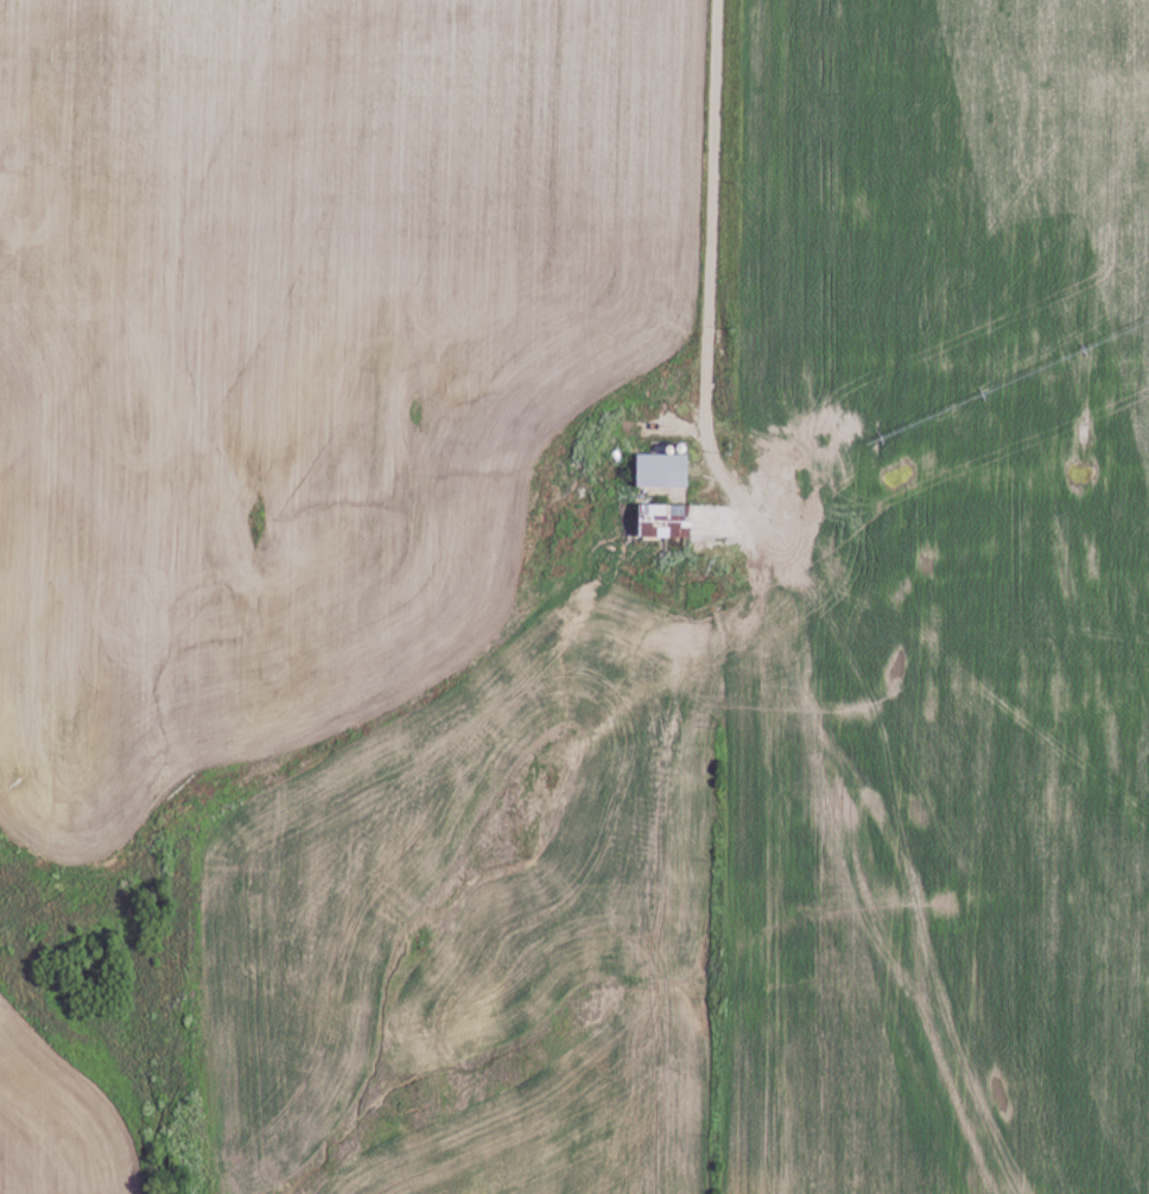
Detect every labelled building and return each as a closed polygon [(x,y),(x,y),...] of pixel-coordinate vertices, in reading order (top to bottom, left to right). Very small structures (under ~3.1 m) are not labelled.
[(642,457),(642,489),(693,489),(693,457),(642,457)] [(645,539),(689,539),(689,506),(645,506),(645,539)]
